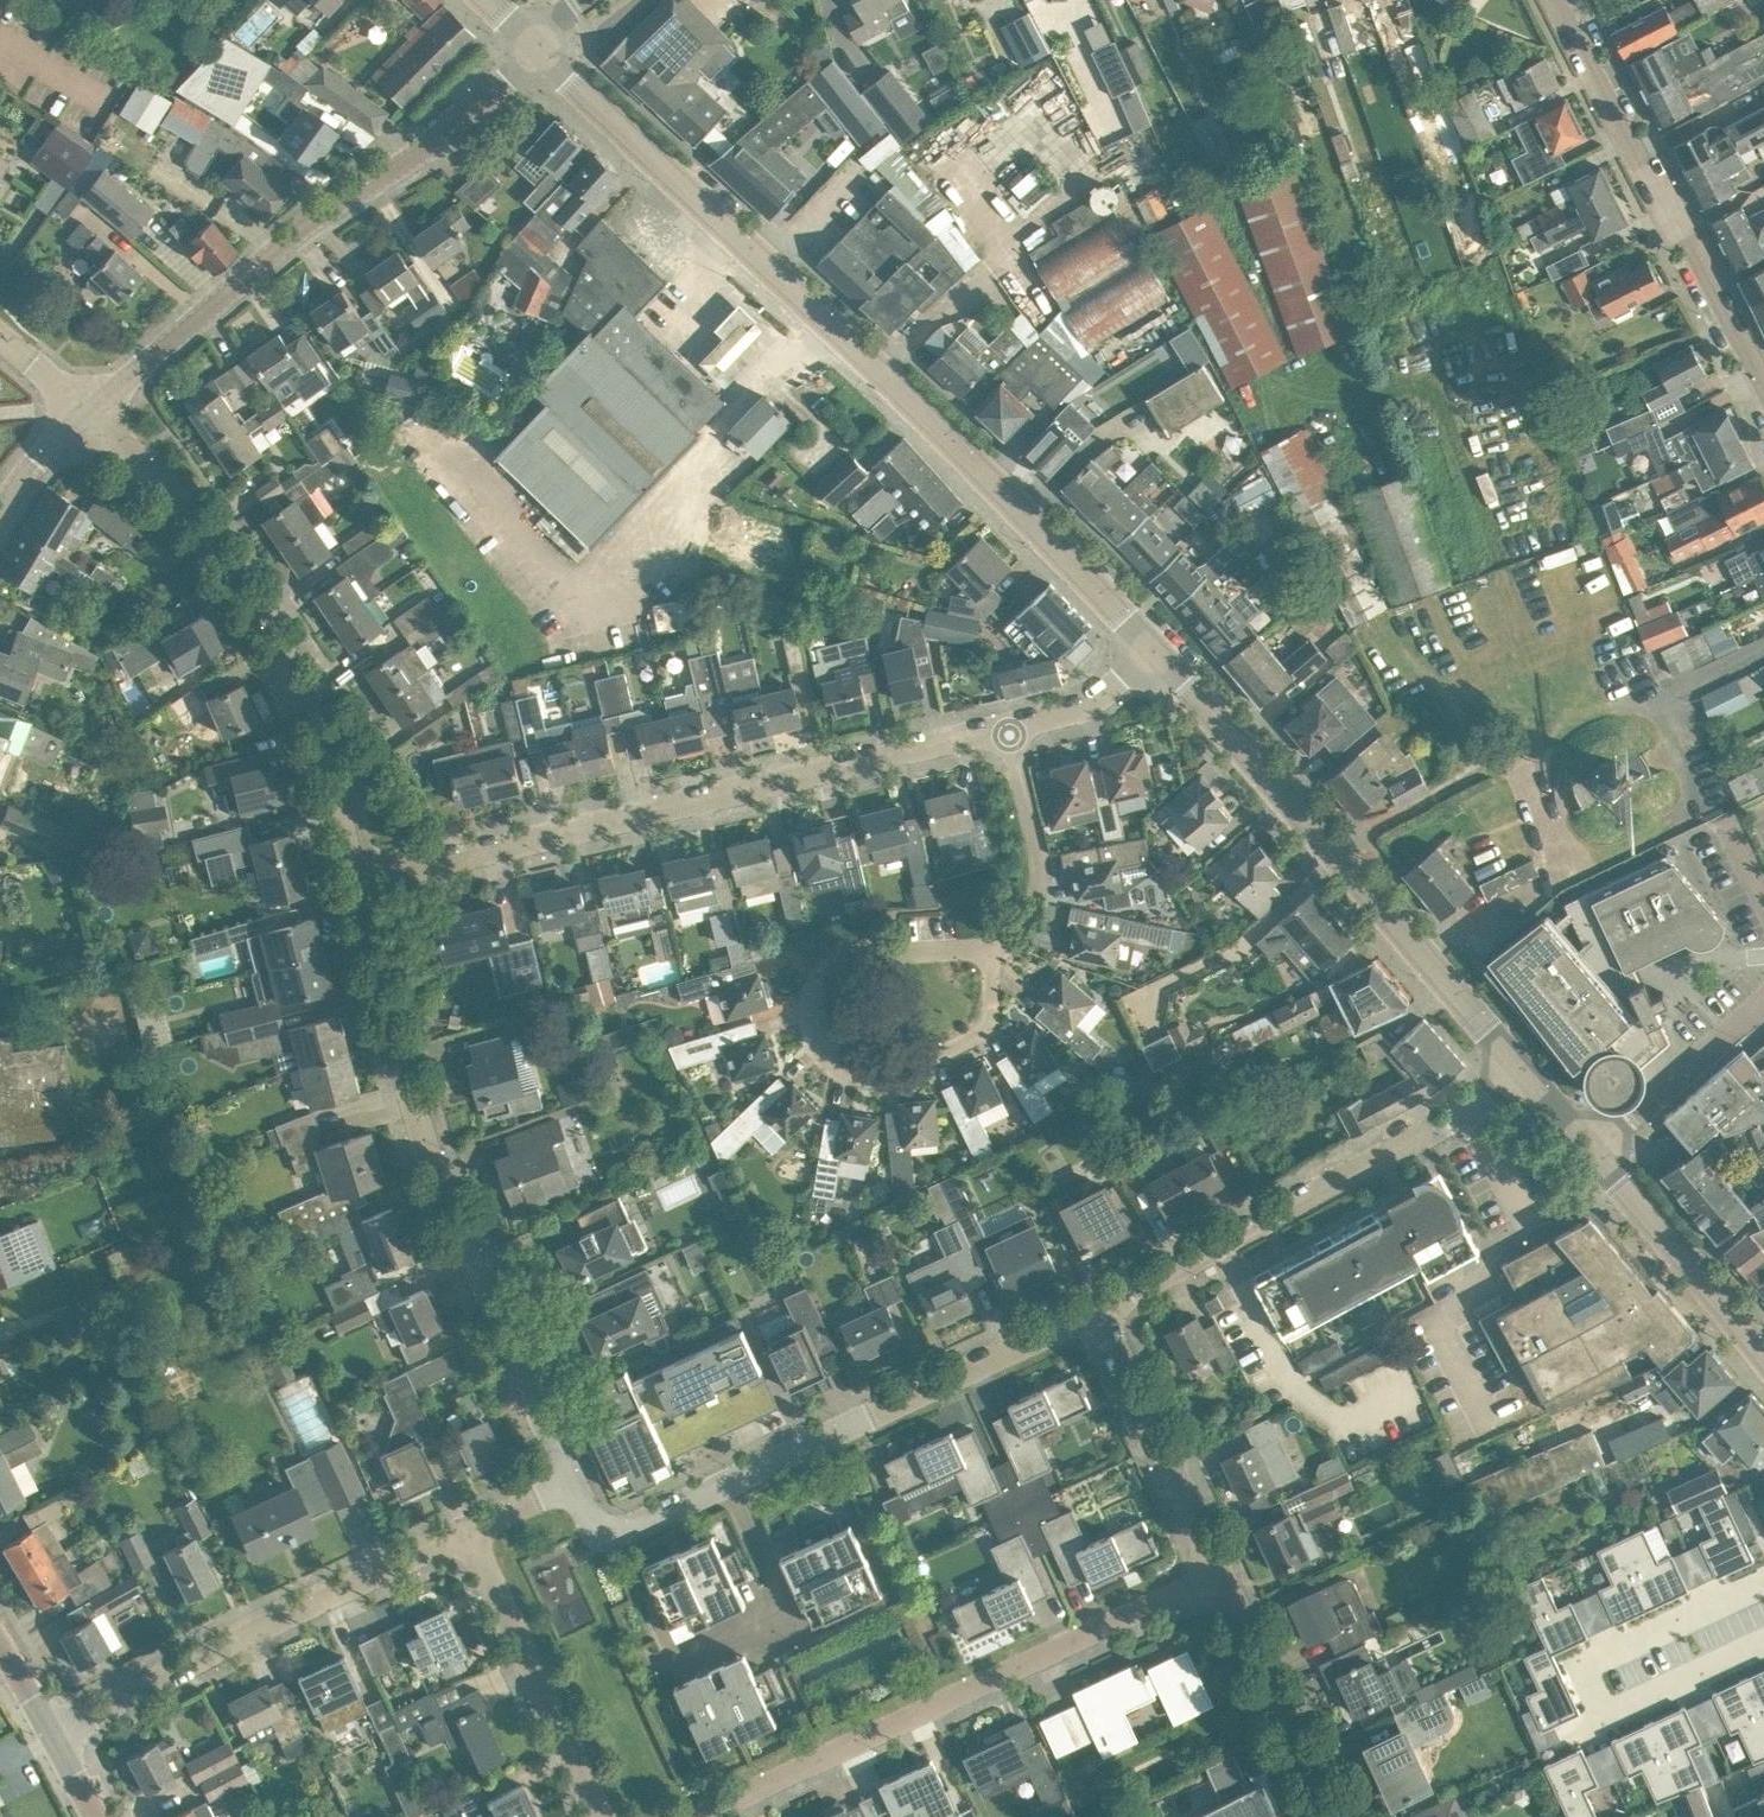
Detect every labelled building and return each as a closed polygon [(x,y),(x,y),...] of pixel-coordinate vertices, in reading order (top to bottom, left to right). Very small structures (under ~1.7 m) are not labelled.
[(259,43),(280,11),(263,0),(242,32),(259,43)] [(294,11),(304,0),(283,0),(294,11)] [(338,0),(314,0),(327,12),(338,0)] [(439,0),(406,0),(423,17),(439,0)] [(602,62),(644,101),(649,96),(668,113),(665,117),(696,145),(697,144),(728,110),(693,78),(701,70),(703,71),(710,79),(737,53),(727,44),(731,40),(691,0),(679,0),(677,2),(676,0),(665,0),(629,35),(628,34),(604,61),(602,62)] [(861,8),(847,16),(860,40),(892,23),(890,19),(910,8),(905,0),(857,0),(861,8)] [(1247,6),(1256,25),(1272,17),(1284,11),(1287,10),(1284,0),(1259,0),(1247,6)] [(1402,27),(1418,21),(1416,15),(1410,0),(1392,0),(1402,27)] [(1666,5),(1612,32),(1625,57),(1656,41),(1656,40),(1705,14),(1697,0),(1693,0),(1669,12),(1666,5)] [(1705,14),(1731,0),(1697,0),(1705,14)] [(1345,53),(1357,49),(1342,3),(1327,7),(1342,55),(1346,54),(1345,53)] [(431,48),(446,62),(474,34),(444,4),(420,27),(416,23),(405,35),(409,39),(404,43),(420,58),(431,48)] [(1327,7),(1314,11),(1335,74),(1350,70),(1345,57),(1346,56),(1346,54),(1342,55),(1327,7)] [(1418,21),(1423,39),(1432,60),(1439,58),(1435,46),(1437,45),(1432,34),(1440,31),(1431,8),(1416,15),(1418,21)] [(1021,67),(1049,51),(1029,12),(1000,26),(1021,67)] [(1745,86),(1763,75),(1763,31),(1716,56),(1698,65),(1675,77),(1644,95),(1660,125),(1692,109),(1699,114),(1704,111),(1720,102),(1719,101),(1745,86)] [(234,124),(270,63),(225,36),(176,89),(234,124)] [(818,60),(832,54),(826,37),(812,42),(818,60)] [(1154,74),(1136,39),(1119,48),(1136,82),(1154,74)] [(1115,40),(1092,51),(1114,96),(1137,85),(1136,82),(1119,48),(1115,40)] [(401,105),(446,62),(431,48),(420,58),(404,43),(371,75),(401,105)] [(1659,46),(1628,62),(1644,95),(1675,77),(1698,65),(1716,56),(1710,44),(1692,54),(1679,61),(1676,55),(1666,60),(1659,46)] [(278,50),(270,58),(278,66),(285,59),(286,58),(278,50)] [(1545,55),(1500,78),(1515,106),(1526,101),(1526,102),(1560,86),(1545,55)] [(835,59),(808,81),(829,105),(861,142),(886,122),(867,99),(868,99),(835,59)] [(1005,59),(987,69),(995,83),(1012,73),(1005,59)] [(265,72),(263,75),(265,76),(266,75),(290,93),(278,110),(292,122),(281,137),(279,136),(278,138),(314,163),(327,145),(328,146),(330,144),(329,143),(337,131),(303,106),(306,102),(300,98),(309,86),(304,82),(288,71),(284,67),(282,70),(270,63),(265,72)] [(320,67),(304,82),(309,86),(310,87),(309,87),(329,101),(343,112),(360,90),(327,67),(323,64),(320,67)] [(865,90),(906,140),(932,119),(891,69),(865,90)] [(1356,76),(1328,87),(1353,148),(1381,137),(1356,76)] [(713,160),(711,162),(730,180),(759,148),(766,156),(776,148),(829,105),(808,81),(713,160)] [(1446,102),(1451,113),(1468,147),(1497,133),(1485,105),(1483,106),(1474,88),(1446,102)] [(271,154),(254,142),(210,116),(176,95),(161,122),(195,141),(184,159),(186,168),(200,176),(217,147),(239,160),(247,167),(230,187),(265,216),(287,190),(260,167),(271,154)] [(1560,150),(1586,137),(1566,98),(1530,116),(1530,117),(1515,125),(1528,150),(1512,157),(1525,183),(1566,163),(1560,150)] [(1438,105),(1455,155),(1464,152),(1451,113),(1446,102),(1438,105)] [(1671,146),(1681,166),(1686,175),(1735,148),(1738,154),(1740,152),(1763,140),(1763,107),(1727,126),(1720,123),(1711,123),(1705,126),(1706,127),(1678,142),(1671,146)] [(1144,108),(1127,116),(1135,131),(1152,123),(1144,108)] [(1267,118),(1264,123),(1267,130),(1272,133),(1279,130),(1282,125),(1279,118),(1274,115),(1267,118)] [(531,150),(552,169),(524,200),(535,209),(548,195),(565,178),(560,174),(572,160),(570,157),(583,142),(570,130),(571,126),(563,119),(560,120),(557,118),(548,129),(535,118),(516,139),(529,151),(531,150)] [(55,126),(30,159),(68,187),(92,154),(55,126)] [(1236,160),(1219,126),(1197,137),(1214,171),(1236,160)] [(871,169),(903,144),(892,131),(859,157),(871,169)] [(759,148),(730,180),(736,186),(771,217),(795,191),(793,189),(806,176),(776,148),(766,156),(759,148)] [(1744,163),(1740,152),(1738,154),(1735,148),(1686,175),(1702,207),(1737,189),(1728,171),(1744,163)] [(540,210),(522,230),(548,253),(566,234),(573,226),(574,226),(621,175),(597,153),(596,153),(572,181),(567,176),(565,178),(548,195),(537,207),(540,210)] [(820,215),(861,177),(840,153),(820,171),(831,182),(809,203),(820,215)] [(9,161),(0,156),(0,177),(9,161)] [(1047,161),(1017,186),(1037,209),(1066,184),(1047,161)] [(502,183),(486,165),(486,164),(456,191),(475,206),(502,183)] [(1499,250),(1544,228),(1545,228),(1615,194),(1600,165),(1565,183),(1571,196),(1559,202),(1558,203),(1516,225),(1520,232),(1496,244),(1499,250)] [(1296,168),(1238,189),(1297,354),(1356,332),(1296,168)] [(81,195),(132,237),(153,212),(102,169),(81,195)] [(9,183),(0,178),(0,197),(9,183)] [(1088,348),(1097,343),(1170,298),(1151,268),(1160,263),(1149,244),(1152,242),(1143,226),(1120,182),(1112,186),(1108,184),(1104,184),(1100,184),(1098,185),(1096,183),(1091,187),(1093,190),(1091,194),(1091,200),(1053,222),(1059,234),(1030,252),(1088,348)] [(63,217),(80,197),(71,189),(54,210),(63,217)] [(888,190),(836,245),(819,263),(863,304),(929,242),(938,234),(888,190)] [(1594,239),(1629,222),(1615,194),(1545,228),(1552,243),(1587,226),(1594,239)] [(436,262),(447,277),(460,268),(449,252),(476,233),(456,204),(430,223),(432,227),(416,238),(434,263),(436,262)] [(1288,358),(1208,204),(1152,232),(1232,387),(1288,358)] [(1746,215),(1741,205),(1709,221),(1722,246),(1763,224),(1763,206),(1746,215)] [(1484,211),(1466,215),(1473,253),(1490,250),(1484,211)] [(214,273),(225,263),(227,266),(237,259),(234,256),(238,253),(211,220),(196,233),(181,216),(168,226),(196,261),(201,257),(214,273)] [(604,220),(605,219),(603,217),(576,245),(577,246),(588,257),(579,278),(564,313),(587,335),(536,388),(539,391),(520,410),(531,420),(497,455),(592,547),(726,400),(725,399),(723,401),(634,315),(667,281),(604,220)] [(84,247),(100,262),(90,273),(92,275),(88,279),(88,285),(95,292),(101,292),(105,288),(119,301),(143,276),(114,248),(113,249),(97,233),(95,235),(91,230),(92,229),(83,221),(67,240),(77,247),(81,242),(84,246),(84,247)] [(1722,246),(1734,269),(1763,254),(1763,249),(1761,243),(1763,241),(1763,224),(1722,246)] [(507,248),(498,261),(507,269),(504,272),(522,288),(516,304),(539,313),(558,322),(563,312),(564,313),(579,278),(548,253),(522,230),(511,242),(507,248)] [(938,234),(929,242),(863,304),(891,330),(936,286),(918,268),(929,257),(941,269),(934,275),(947,289),(967,270),(938,234)] [(1553,281),(1590,262),(1582,247),(1546,266),(1553,281)] [(376,282),(361,292),(372,309),(376,315),(385,309),(388,300),(407,287),(416,300),(419,305),(429,320),(446,308),(434,290),(433,289),(415,261),(409,265),(399,250),(385,260),(380,257),(372,263),(372,269),(368,271),(376,282)] [(1659,274),(1655,274),(1648,261),(1630,270),(1627,264),(1591,282),(1584,269),(1562,280),(1575,306),(1599,294),(1609,315),(1612,313),(1614,318),(1632,309),(1630,304),(1662,288),(1660,285),(1663,281),(1659,274)] [(471,304),(481,286),(484,282),(474,267),(451,284),(468,308),(471,304)] [(1739,280),(1753,305),(1763,299),(1763,267),(1739,280)] [(481,286),(471,304),(480,310),(487,302),(491,292),(481,286)] [(1379,286),(1360,293),(1364,304),(1383,297),(1379,286)] [(385,353),(397,344),(376,315),(372,309),(362,316),(343,289),(312,311),(337,345),(352,335),(360,346),(374,337),(385,353)] [(1753,305),(1763,329),(1763,299),(1753,305)] [(729,336),(707,355),(716,365),(724,356),(731,364),(767,326),(745,300),(721,325),(727,333),(729,336)] [(1013,323),(1012,324),(1030,343),(1039,332),(1023,314),(1013,323)] [(1028,344),(1030,343),(1012,324),(991,344),(969,324),(956,338),(942,325),(937,329),(925,342),(940,356),(929,367),(961,396),(988,367),(995,374),(1025,341),(1028,344)] [(1168,339),(1175,351),(1197,339),(1189,326),(1168,339)] [(1055,407),(1065,396),(1085,375),(1039,332),(1030,343),(1028,344),(1001,373),(1005,378),(976,410),(1008,440),(1014,434),(1034,412),(1021,400),(1033,386),(1055,407)] [(318,361),(323,358),(305,333),(288,345),(280,333),(250,354),(263,373),(272,386),(288,375),(302,395),(314,386),(318,391),(332,381),(318,361)] [(1628,436),(1659,423),(1685,410),(1677,395),(1689,388),(1687,383),(1707,373),(1691,344),(1656,363),(1665,381),(1644,392),(1652,408),(1622,421),(1628,436)] [(241,421),(222,393),(237,382),(241,388),(254,379),(241,360),(184,399),(192,411),(192,412),(213,442),(241,421)] [(1167,433),(1224,400),(1204,366),(1147,398),(1167,433)] [(422,382),(391,373),(386,390),(417,399),(422,382)] [(213,442),(234,472),(262,452),(252,437),(268,425),(270,429),(290,415),(277,396),(257,410),(241,421),(213,442)] [(747,461),(789,417),(784,413),(786,411),(781,407),(780,408),(767,396),(735,429),(737,431),(726,442),(747,461)] [(1037,435),(1021,452),(1032,462),(1048,477),(1097,425),(1070,400),(1037,435)] [(1685,463),(1738,435),(1724,408),(1670,435),(1685,463)] [(1659,423),(1628,436),(1633,449),(1634,452),(1666,439),(1659,423)] [(322,463),(346,447),(330,424),(306,440),(320,459),(322,463)] [(1350,625),(1388,606),(1350,534),(1360,528),(1307,426),(1260,450),(1350,625)] [(1685,463),(1652,479),(1659,493),(1696,474),(1704,488),(1718,481),(1719,482),(1753,464),(1743,445),(1742,443),(1739,436),(1738,435),(1685,463)] [(1615,442),(1612,443),(1618,456),(1633,449),(1628,436),(1615,442)] [(902,498),(934,469),(904,437),(872,466),(902,498)] [(1095,518),(1133,479),(1132,478),(1123,488),(1104,470),(1122,454),(1112,442),(1064,487),(1095,518)] [(358,460),(351,450),(348,446),(346,447),(322,463),(281,492),(296,482),(305,494),(297,500),(296,499),(266,520),(284,546),(314,525),(327,517),(310,491),(341,470),(341,471),(358,460)] [(831,505),(868,472),(852,453),(815,487),(831,505)] [(1159,503),(1142,488),(1161,470),(1152,460),(1133,479),(1095,518),(1093,520),(1118,542),(1147,516),(1159,503)] [(931,531),(963,502),(934,469),(902,498),(915,513),(931,531)] [(278,475),(256,490),(265,503),(281,492),(300,478),(296,472),(282,482),(278,475)] [(1410,473),(1357,492),(1353,494),(1394,605),(1451,584),(1410,473)] [(1763,518),(1763,485),(1759,475),(1719,495),(1735,527),(1733,528),(1735,533),(1763,518)] [(1202,478),(1188,492),(1209,514),(1224,501),(1202,478)] [(1246,492),(1235,498),(1243,515),(1247,513),(1263,505),(1266,510),(1280,503),(1268,480),(1246,492)] [(86,512),(50,487),(48,486),(21,530),(61,554),(67,545),(72,549),(92,518),(138,553),(150,534),(138,525),(99,496),(86,512)] [(1685,486),(1663,496),(1669,509),(1691,499),(1685,486)] [(1735,527),(1719,495),(1719,496),(1712,500),(1709,496),(1700,495),(1691,499),(1669,509),(1678,531),(1666,537),(1676,559),(1706,544),(1708,547),(1735,533),(1733,528),(1735,527)] [(888,511),(868,529),(870,530),(878,538),(880,540),(898,523),(915,513),(902,498),(888,511)] [(1613,499),(1592,506),(1602,534),(1622,527),(1613,499)] [(1176,544),(1148,517),(1147,516),(1118,542),(1147,572),(1176,544)] [(385,533),(384,533),(376,520),(343,542),(352,555),(382,535),(385,533)] [(284,546),(302,572),(332,551),(314,525),(284,546)] [(1613,564),(1634,555),(1632,552),(1637,549),(1628,533),(1623,536),(1619,528),(1602,536),(1611,561),(1612,561),(1613,564)] [(79,565),(61,554),(21,530),(0,565),(0,571),(36,593),(53,566),(71,577),(79,565)] [(336,621),(366,601),(379,592),(368,576),(375,567),(372,562),(392,549),(382,535),(352,555),(360,567),(318,595),(336,621)] [(1012,567),(982,536),(948,569),(951,572),(951,571),(950,569),(953,566),(970,583),(966,586),(965,584),(964,585),(966,587),(958,594),(953,593),(949,609),(984,618),(1004,598),(992,586),(1012,567)] [(880,545),(866,540),(860,562),(874,566),(880,545)] [(1262,548),(1261,549),(1262,551),(1275,565),(1288,553),(1293,549),(1291,547),(1285,541),(1266,544),(1262,548)] [(1177,605),(1223,562),(1235,552),(1227,542),(1202,566),(1179,542),(1176,544),(1147,572),(1177,605)] [(1714,580),(1720,592),(1753,576),(1754,579),(1763,574),(1763,547),(1763,548),(1745,557),(1748,564),(1732,571),(1714,580)] [(1278,585),(1300,567),(1288,553),(1275,565),(1267,571),(1278,585)] [(1633,588),(1647,582),(1634,555),(1613,564),(1623,592),(1633,588)] [(1245,591),(1247,589),(1223,562),(1177,605),(1202,635),(1247,593),(1245,591)] [(1754,579),(1763,597),(1763,574),(1754,579)] [(120,590),(103,580),(102,581),(93,575),(82,593),(109,609),(120,590)] [(1047,586),(1006,625),(1034,656),(1049,653),(1057,658),(1064,651),(1067,654),(1084,638),(1081,635),(1084,633),(1080,629),(1088,621),(1051,582),(1047,586)] [(873,593),(852,585),(858,606),(870,608),(873,593)] [(1224,661),(1256,632),(1248,622),(1262,610),(1247,593),(1202,635),(1224,661)] [(427,595),(394,618),(404,631),(436,609),(436,608),(435,607),(427,595)] [(336,621),(354,647),(383,627),(366,601),(336,621)] [(436,609),(404,631),(411,642),(413,642),(444,621),(444,620),(440,615),(436,609)] [(1638,626),(1647,648),(1687,632),(1677,610),(1638,626)] [(948,622),(945,636),(975,643),(981,620),(951,612),(948,622)] [(161,616),(112,646),(122,663),(141,652),(145,658),(155,652),(158,657),(164,653),(177,675),(198,663),(196,658),(221,644),(203,614),(176,629),(177,630),(171,634),(167,628),(161,616)] [(929,653),(930,653),(923,625),(925,618),(902,614),(896,643),(884,646),(897,699),(925,692),(916,656),(929,653)] [(23,697),(35,665),(61,676),(68,660),(71,651),(96,661),(98,654),(75,641),(75,640),(31,615),(21,632),(19,631),(9,656),(0,652),(0,688),(23,697)] [(1351,629),(1327,648),(1339,663),(1363,645),(1351,629)] [(788,632),(782,634),(792,672),(807,668),(801,642),(797,630),(788,632)] [(1704,630),(1661,650),(1672,673),(1693,662),(1695,666),(1717,656),(1704,630)] [(1282,662),(1258,634),(1256,632),(1224,661),(1261,704),(1293,676),(1298,682),(1327,657),(1311,638),(1282,662)] [(824,681),(829,699),(834,698),(838,713),(868,706),(861,678),(875,674),(878,687),(880,687),(867,634),(817,646),(820,660),(814,661),(819,682),(824,681)] [(430,667),(413,642),(411,642),(370,671),(387,696),(430,667)] [(651,648),(636,652),(639,664),(654,660),(651,648)] [(728,688),(726,681),(718,649),(704,653),(713,691),(728,688)] [(704,653),(690,656),(696,683),(689,684),(688,695),(667,700),(666,698),(670,717),(677,752),(709,744),(700,710),(703,710),(700,694),(713,691),(704,653)] [(1034,656),(999,665),(1007,697),(1063,683),(1057,658),(1049,653),(1034,656)] [(448,694),(447,693),(430,667),(387,696),(405,723),(446,695),(448,694)] [(448,694),(446,695),(455,706),(487,683),(479,671),(447,693),(448,694)] [(670,717),(669,717),(652,721),(650,715),(639,708),(633,710),(624,672),(611,676),(619,713),(624,712),(629,730),(640,728),(647,759),(677,752),(670,717)] [(728,688),(729,687),(741,736),(771,729),(763,694),(758,673),(726,681),(728,688)] [(526,676),(515,679),(517,691),(526,688),(528,685),(526,676)] [(619,713),(611,676),(596,679),(603,713),(604,717),(619,713)] [(1308,708),(1288,725),(1301,740),(1299,742),(1299,745),(1300,749),(1302,751),(1304,752),(1308,752),(1310,751),(1324,739),(1337,755),(1362,733),(1376,722),(1370,714),(1362,705),(1350,691),(1337,677),(1305,705),(1308,708)] [(206,678),(168,703),(168,704),(184,693),(210,756),(230,747),(225,733),(255,720),(240,685),(214,696),(206,678)] [(1734,709),(1723,685),(1702,695),(1712,720),(1734,709)] [(802,722),(794,686),(763,694),(771,729),(802,722)] [(542,748),(546,763),(549,762),(554,781),(584,774),(571,721),(547,727),(539,694),(518,698),(529,744),(540,741),(542,748)] [(527,744),(529,744),(518,698),(518,696),(501,700),(510,738),(478,746),(479,748),(491,796),(521,789),(513,755),(516,754),(514,744),(513,744),(512,739),(525,736),(527,744)] [(4,788),(23,740),(56,756),(64,738),(30,722),(0,711),(0,712),(0,713),(0,786),(4,788)] [(445,713),(413,735),(422,747),(454,725),(445,713)] [(623,729),(619,713),(604,717),(603,713),(571,721),(584,774),(615,766),(607,733),(623,729)] [(1380,736),(1326,781),(1356,816),(1389,788),(1399,805),(1427,789),(1429,788),(1427,783),(1413,756),(1410,750),(1406,753),(1403,756),(1399,759),(1380,736)] [(1087,761),(1096,802),(1105,838),(1125,834),(1116,797),(1145,790),(1141,773),(1150,771),(1145,750),(1136,752),(1135,747),(1101,755),(1102,758),(1088,761),(1087,761)] [(460,803),(491,796),(479,748),(436,759),(443,788),(456,785),(460,803)] [(274,802),(281,800),(273,768),(272,768),(272,769),(266,770),(266,772),(261,773),(256,753),(206,765),(209,781),(210,780),(213,794),(224,791),(230,813),(270,803),(271,807),(275,806),(274,802)] [(1593,774),(1592,780),(1593,785),(1595,791),(1599,795),(1604,798),(1608,800),(1621,828),(1638,820),(1626,795),(1630,791),(1633,785),(1633,781),(1645,778),(1634,756),(1624,763),(1621,761),(1616,759),(1610,759),(1604,761),(1599,764),(1595,768),(1593,774)] [(1087,761),(1088,761),(1087,758),(1039,770),(1053,828),(1070,823),(1067,809),(1096,802),(1087,761)] [(1751,768),(1730,779),(1742,802),(1763,791),(1751,768)] [(1224,800),(1201,774),(1157,812),(1168,825),(1176,818),(1200,846),(1231,819),(1219,804),(1224,800)] [(163,844),(160,827),(159,824),(150,826),(147,808),(156,806),(156,804),(153,787),(135,790),(114,844),(125,848),(129,849),(163,844)] [(933,816),(919,819),(922,831),(922,834),(936,830),(940,844),(974,836),(981,864),(981,865),(997,860),(988,826),(986,816),(973,819),(965,790),(929,799),(933,816)] [(0,823),(0,824),(46,842),(54,821),(8,803),(0,823)] [(901,805),(864,814),(875,860),(911,851),(919,883),(933,880),(933,878),(922,834),(922,831),(919,819),(918,817),(905,820),(901,805)] [(91,832),(110,840),(117,822),(97,815),(91,832)] [(797,830),(796,831),(804,865),(806,865),(809,876),(843,868),(848,890),(867,885),(858,849),(854,832),(836,836),(833,822),(832,822),(832,823),(798,831),(797,830)] [(290,907),(287,895),(304,890),(290,833),(253,843),(248,824),(193,838),(197,858),(204,856),(208,871),(212,870),(212,871),(214,871),(215,875),(234,870),(233,866),(257,860),(267,900),(270,899),(273,913),(290,907)] [(1251,832),(1207,870),(1218,883),(1225,876),(1249,904),(1261,917),(1288,894),(1276,880),(1281,877),(1268,862),(1273,858),(1266,849),(1251,832)] [(865,836),(856,839),(858,848),(862,863),(871,860),(865,836)] [(1078,898),(1104,893),(1107,908),(1132,903),(1130,888),(1124,889),(1119,866),(1150,860),(1146,836),(1062,852),(1065,869),(1075,867),(1077,875),(1074,878),(1078,898)] [(783,885),(791,920),(806,917),(794,866),(776,870),(768,837),(731,846),(739,880),(739,879),(743,894),(783,885)] [(1442,917),(1475,889),(1438,845),(1405,873),(1442,917)] [(728,942),(742,938),(730,886),(717,889),(709,854),(684,859),(684,857),(667,862),(679,911),(710,903),(720,942),(728,940),(728,942)] [(1724,929),(1724,923),(1666,854),(1565,903),(1588,950),(1578,958),(1543,917),(1485,967),(1487,970),(1489,969),(1507,989),(1505,991),(1508,994),(1509,992),(1572,1066),(1570,1067),(1573,1070),(1580,1064),(1588,1074),(1589,1084),(1594,1093),(1601,1100),(1611,1104),(1621,1104),(1630,1100),(1637,1094),(1642,1085),(1644,1075),(1642,1066),(1671,1041),(1660,1020),(1663,1019),(1657,1006),(1668,1001),(1664,991),(1653,996),(1645,981),(1642,983),(1633,966),(1686,941),(1695,945),(1704,946),(1713,943),(1720,937),(1724,929)] [(1532,859),(1481,883),(1489,899),(1539,874),(1532,859)] [(57,860),(44,869),(53,882),(66,874),(57,860)] [(665,957),(678,954),(666,902),(653,905),(644,869),(620,875),(619,873),(602,877),(614,927),(655,917),(665,957)] [(554,888),(538,892),(545,923),(573,917),(580,949),(608,943),(599,907),(586,910),(580,885),(555,891),(554,888)] [(1183,885),(1177,891),(1182,898),(1187,899),(1192,894),(1192,889),(1189,885),(1183,885)] [(1350,944),(1355,939),(1313,892),(1258,941),(1272,958),(1284,948),(1319,987),(1366,962),(1350,944)] [(447,959),(510,945),(501,906),(438,921),(441,931),(425,935),(431,960),(447,956),(447,959)] [(1072,906),(1069,923),(1079,926),(1077,934),(1073,935),(1069,955),(1115,964),(1120,938),(1169,948),(1173,927),(1072,906)] [(254,919),(226,926),(230,942),(248,937),(256,969),(320,952),(320,951),(319,951),(314,933),(309,934),(306,922),(312,920),(311,918),(257,932),(254,919)] [(227,931),(226,926),(191,937),(194,948),(193,948),(194,954),(230,943),(230,942),(227,931)] [(745,947),(742,938),(728,942),(734,964),(678,981),(684,1002),(719,991),(728,1018),(769,1006),(763,985),(760,984),(757,975),(760,974),(759,972),(758,972),(754,958),(749,960),(745,947)] [(1226,944),(1183,966),(1193,985),(1236,963),(1226,944)] [(544,985),(534,945),(510,950),(520,991),(544,985)] [(256,969),(250,970),(259,1004),(275,1000),(275,1001),(329,987),(328,985),(328,986),(323,967),(318,968),(314,955),(320,953),(320,952),(256,969)] [(1319,987),(1272,1010),(1281,1029),(1321,1010),(1320,1004),(1341,994),(1343,997),(1336,1000),(1342,1011),(1350,1007),(1359,1026),(1407,1006),(1408,1006),(1408,1005),(1409,1004),(1409,1003),(1409,1002),(1409,1001),(1409,1000),(1373,960),(1373,959),(1366,962),(1319,987)] [(1036,1015),(1090,1061),(1101,1070),(1113,1056),(1102,1046),(1104,1045),(1077,1022),(1096,1001),(1063,972),(1049,988),(1050,992),(1044,999),(1041,997),(1040,999),(1045,1003),(1036,1015)] [(169,975),(157,978),(159,990),(172,987),(169,975)] [(610,976),(586,983),(593,1006),(617,999),(610,976)] [(172,1042),(159,990),(131,998),(144,1049),(172,1042)] [(223,1029),(278,1015),(275,1001),(275,1000),(259,1004),(219,1014),(223,1029)] [(278,1015),(223,1029),(227,1044),(235,1042),(240,1059),(271,1051),(296,1045),(301,1065),(346,1054),(341,1033),(344,1031),(340,1016),(336,1016),(336,1015),(282,1029),(278,1015)] [(1376,1123),(1375,1122),(1433,1092),(1465,1064),(1424,1018),(1385,1052),(1406,1076),(1377,1092),(1379,1094),(1365,1102),(1362,1095),(1339,1108),(1342,1114),(1353,1135),(1376,1123)] [(1169,1028),(1171,1029),(1184,1055),(1210,1042),(1202,1025),(1192,1030),(1187,1019),(1169,1028)] [(759,1034),(755,1020),(669,1045),(679,1066),(726,1052),(734,1078),(776,1066),(770,1045),(766,1045),(764,1035),(767,1034),(766,1032),(759,1034)] [(1058,1118),(1053,1109),(1035,1080),(1059,1065),(1036,1028),(1018,1039),(1018,1043),(1009,1048),(1008,1045),(1006,1046),(1010,1053),(997,1060),(1035,1121),(1040,1129),(1058,1118)] [(1171,1029),(1144,1042),(1156,1066),(1182,1052),(1171,1029)] [(72,1040),(17,1045),(16,1033),(0,1034),(0,1137),(80,1130),(72,1040)] [(477,1062),(470,1064),(481,1103),(485,1102),(488,1116),(498,1114),(499,1117),(544,1105),(539,1086),(524,1090),(510,1035),(472,1045),(477,1062)] [(1750,1055),(1761,1068),(1763,1067),(1763,1043),(1750,1055)] [(1665,1116),(1693,1148),(1718,1127),(1726,1136),(1745,1129),(1760,1124),(1763,1122),(1763,1067),(1761,1068),(1750,1055),(1744,1048),(1665,1116)] [(1132,1057),(1128,1068),(1134,1078),(1153,1069),(1144,1051),(1132,1057)] [(346,1054),(301,1065),(311,1104),(356,1092),(356,1091),(359,1090),(354,1073),(351,1074),(346,1054)] [(952,1075),(956,1082),(942,1088),(973,1152),(992,1143),(977,1112),(1003,1099),(984,1060),(965,1069),(965,1073),(956,1077),(954,1074),(952,1075)] [(557,1082),(563,1104),(586,1097),(581,1075),(557,1082)] [(819,1107),(804,1092),(800,1093),(793,1086),(796,1084),(794,1082),(789,1087),(779,1077),(712,1140),(722,1162),(768,1118),(787,1138),(819,1107)] [(900,1102),(901,1109),(886,1111),(896,1199),(916,1189),(912,1145),(940,1142),(935,1098),(914,1100),(913,1104),(903,1105),(902,1102),(900,1102)] [(285,1142),(320,1128),(313,1110),(274,1125),(282,1144),(285,1142)] [(834,1197),(842,1156),(870,1161),(877,1118),(856,1114),(854,1117),(844,1115),(845,1112),(843,1112),(841,1119),(827,1116),(813,1193),(814,1193),(811,1210),(826,1213),(828,1203),(833,1204),(834,1197)] [(1219,1149),(1236,1139),(1221,1113),(1204,1123),(1219,1149)] [(569,1188),(561,1166),(568,1163),(571,1160),(563,1138),(565,1137),(558,1120),(510,1138),(515,1154),(500,1160),(517,1207),(522,1206),(526,1210),(538,1206),(538,1200),(569,1188)] [(1763,1145),(1763,1122),(1760,1124),(1745,1129),(1726,1136),(1708,1142),(1709,1144),(1687,1159),(1684,1156),(1662,1175),(1690,1208),(1724,1178),(1717,1170),(1732,1159),(1741,1154),(1752,1149),(1763,1145)] [(290,1234),(313,1225),(356,1206),(367,1201),(360,1186),(382,1179),(367,1132),(326,1145),(320,1128),(285,1142),(296,1170),(321,1160),(332,1186),(279,1209),(290,1234)] [(1196,1198),(1225,1182),(1207,1149),(1179,1164),(1196,1198)] [(1148,1184),(1133,1157),(1115,1167),(1130,1195),(1148,1184)] [(1168,1213),(1196,1198),(1179,1164),(1150,1180),(1168,1213)] [(961,1217),(965,1226),(980,1220),(957,1172),(941,1179),(946,1191),(959,1218),(961,1217)] [(1740,1222),(1748,1232),(1763,1225),(1763,1194),(1756,1199),(1748,1206),(1724,1178),(1690,1208),(1717,1241),(1726,1234),(1740,1222)] [(1070,1260),(1128,1228),(1106,1188),(1098,1192),(1091,1180),(1042,1207),(1070,1260)] [(1255,1282),(1283,1334),(1419,1260),(1429,1278),(1479,1250),(1462,1217),(1458,1219),(1434,1183),(1419,1190),(1417,1187),(1388,1203),(1393,1211),(1381,1218),(1379,1214),(1255,1282)] [(628,1214),(620,1196),(578,1215),(586,1232),(582,1234),(585,1240),(560,1251),(574,1280),(585,1274),(586,1276),(591,1274),(590,1272),(627,1255),(634,1252),(618,1219),(628,1214)] [(725,1203),(723,1204),(729,1218),(743,1211),(736,1198),(725,1203)] [(356,1206),(313,1225),(320,1241),(337,1234),(351,1267),(370,1259),(376,1270),(394,1262),(396,1268),(414,1260),(392,1207),(362,1219),(356,1206)] [(1641,1275),(1631,1264),(1618,1249),(1619,1248),(1590,1215),(1588,1216),(1586,1218),(1503,1263),(1523,1300),(1515,1304),(1512,1300),(1480,1318),(1507,1368),(1523,1360),(1551,1411),(1618,1382),(1633,1375),(1622,1355),(1645,1342),(1663,1363),(1698,1333),(1658,1286),(1654,1290),(1641,1275)] [(1031,1216),(973,1243),(982,1262),(994,1257),(1009,1288),(1055,1267),(1031,1216)] [(982,1262),(973,1243),(965,1226),(961,1217),(959,1218),(935,1229),(935,1231),(936,1230),(948,1256),(939,1260),(939,1258),(918,1268),(918,1269),(909,1274),(919,1295),(923,1293),(936,1322),(942,1320),(946,1323),(955,1319),(955,1313),(974,1305),(966,1289),(987,1279),(980,1263),(982,1262)] [(56,1265),(38,1219),(0,1233),(0,1287),(56,1265)] [(856,1224),(851,1239),(860,1242),(869,1238),(872,1229),(856,1224)] [(1748,1232),(1726,1250),(1756,1286),(1763,1280),(1763,1225),(1748,1232)] [(106,1253),(126,1299),(149,1289),(145,1279),(153,1275),(138,1239),(106,1253)] [(343,1276),(324,1285),(336,1309),(383,1287),(376,1270),(370,1259),(351,1267),(353,1271),(343,1276)] [(656,1288),(647,1268),(588,1296),(596,1314),(584,1320),(600,1355),(645,1334),(648,1340),(670,1329),(661,1310),(652,1314),(643,1294),(656,1288)] [(860,1357),(902,1338),(887,1306),(905,1298),(893,1273),(866,1286),(876,1307),(844,1322),(851,1338),(848,1339),(851,1344),(854,1342),(860,1357)] [(799,1326),(768,1340),(791,1389),(818,1377),(813,1367),(823,1362),(819,1353),(835,1346),(837,1350),(838,1349),(808,1284),(784,1296),(799,1326)] [(398,1324),(406,1341),(399,1344),(407,1362),(425,1353),(428,1345),(423,1334),(441,1326),(423,1289),(379,1309),(372,1293),(329,1313),(338,1332),(373,1316),(377,1324),(385,1330),(398,1324)] [(1217,1294),(1205,1301),(1212,1313),(1224,1307),(1217,1294)] [(78,1315),(74,1302),(52,1308),(56,1322),(78,1315)] [(1197,1316),(1167,1332),(1186,1368),(1189,1367),(1200,1387),(1225,1373),(1253,1424),(1270,1417),(1217,1319),(1202,1326),(1197,1316)] [(1367,1341),(1384,1332),(1379,1322),(1377,1319),(1360,1328),(1367,1341)] [(780,1406),(743,1328),(633,1379),(627,1367),(606,1377),(622,1411),(590,1426),(599,1446),(606,1443),(618,1469),(612,1473),(622,1494),(675,1469),(670,1458),(780,1406)] [(1396,1335),(1320,1375),(1327,1388),(1402,1347),(1396,1335)] [(1338,1340),(1321,1349),(1328,1362),(1345,1353),(1338,1340)] [(1713,1348),(1710,1350),(1707,1347),(1689,1363),(1684,1358),(1667,1373),(1658,1363),(1633,1375),(1618,1382),(1628,1400),(1670,1378),(1699,1411),(1735,1379),(1719,1361),(1723,1358),(1713,1348)] [(414,1388),(462,1366),(454,1349),(406,1371),(414,1388)] [(278,1385),(297,1376),(286,1353),(267,1363),(278,1385)] [(0,1356),(0,1379),(12,1375),(3,1355),(0,1356)] [(130,1367),(111,1376),(121,1398),(140,1388),(139,1386),(142,1385),(134,1368),(131,1369),(130,1367)] [(440,1444),(414,1388),(406,1371),(381,1382),(386,1392),(383,1393),(395,1418),(384,1447),(387,1452),(381,1454),(400,1495),(434,1479),(422,1452),(440,1444)] [(1037,1431),(1091,1406),(1085,1392),(1088,1391),(1083,1382),(1080,1383),(1076,1373),(1009,1404),(1012,1410),(994,1419),(1022,1481),(1053,1467),(1037,1431)] [(454,1433),(471,1471),(501,1458),(483,1419),(482,1419),(480,1415),(483,1413),(472,1389),(456,1396),(469,1426),(454,1433)] [(1751,1391),(1713,1424),(1716,1427),(1703,1439),(1723,1461),(1736,1450),(1748,1463),(1754,1458),(1760,1465),(1763,1463),(1763,1405),(1751,1391)] [(1650,1445),(1678,1433),(1671,1417),(1645,1428),(1638,1410),(1468,1481),(1474,1495),(1483,1517),(1650,1445)] [(1255,1444),(1225,1457),(1243,1497),(1274,1483),(1273,1481),(1292,1472),(1282,1450),(1285,1449),(1285,1448),(1270,1416),(1270,1417),(1253,1424),(1247,1427),(1255,1444)] [(21,1495),(34,1489),(22,1463),(24,1462),(35,1457),(27,1441),(35,1436),(28,1421),(0,1434),(0,1506),(21,1495)] [(955,1437),(952,1430),(886,1461),(890,1471),(888,1472),(892,1482),(895,1480),(901,1494),(956,1469),(972,1505),(1003,1490),(974,1428),(955,1437)] [(335,1505),(363,1492),(341,1445),(342,1445),(341,1443),(324,1450),(333,1470),(322,1475),(323,1477),(294,1490),(294,1489),(234,1516),(238,1524),(235,1525),(245,1547),(248,1545),(253,1555),(289,1538),(290,1540),(295,1538),(292,1532),(311,1523),(307,1514),(333,1502),(335,1505)] [(1460,1477),(1447,1451),(1427,1460),(1441,1488),(1454,1481),(1460,1478),(1460,1477)] [(135,1477),(152,1469),(144,1452),(126,1461),(135,1477)] [(1678,1510),(1696,1503),(1726,1489),(1717,1467),(1669,1488),(1678,1510)] [(1320,1552),(1309,1528),(1341,1513),(1333,1496),(1355,1486),(1347,1469),(1281,1500),(1281,1501),(1303,1491),(1310,1506),(1301,1511),(1300,1510),(1290,1514),(1289,1514),(1258,1529),(1278,1572),(1320,1552)] [(1735,1489),(1724,1494),(1746,1541),(1757,1536),(1735,1489)] [(1701,1542),(1687,1549),(1692,1560),(1706,1554),(1716,1575),(1717,1576),(1754,1559),(1746,1541),(1724,1494),(1722,1491),(1698,1502),(1713,1534),(1700,1541),(1701,1542)] [(216,1582),(194,1539),(212,1530),(195,1496),(174,1506),(186,1530),(175,1536),(179,1545),(164,1552),(186,1597),(216,1582)] [(31,1528),(2,1545),(21,1577),(64,1552),(47,1523),(65,1512),(57,1498),(28,1513),(35,1526),(31,1528)] [(1072,1508),(1042,1522),(1070,1585),(1090,1576),(1093,1583),(1159,1552),(1154,1542),(1157,1540),(1153,1531),(1150,1532),(1143,1519),(1089,1544),(1072,1508)] [(1679,1531),(1671,1513),(1659,1519),(1667,1536),(1679,1531)] [(782,1555),(814,1625),(883,1593),(851,1523),(849,1524),(849,1525),(831,1533),(825,1520),(796,1533),(802,1546),(782,1555)] [(119,1539),(135,1570),(155,1560),(139,1529),(137,1530),(132,1521),(117,1529),(121,1538),(119,1539)] [(1643,1528),(1621,1538),(1652,1606),(1688,1589),(1688,1588),(1678,1567),(1692,1560),(1687,1549),(1673,1555),(1672,1554),(1659,1560),(1643,1528)] [(969,1640),(1035,1609),(1032,1603),(1051,1594),(1022,1531),(992,1546),(1008,1581),(954,1607),(960,1621),(957,1622),(961,1631),(964,1630),(969,1640)] [(677,1636),(746,1603),(736,1583),(749,1577),(736,1548),(722,1555),(714,1537),(715,1536),(714,1534),(644,1567),(677,1636)] [(1600,1589),(1586,1596),(1591,1607),(1605,1601),(1615,1622),(1616,1623),(1652,1606),(1621,1538),(1598,1549),(1613,1582),(1599,1588),(1600,1589)] [(566,1541),(524,1556),(541,1603),(573,1592),(577,1605),(556,1612),(560,1622),(590,1611),(566,1541)] [(21,1577),(39,1607),(67,1589),(75,1602),(100,1587),(101,1589),(112,1582),(98,1558),(77,1572),(74,1568),(64,1552),(21,1577)] [(90,1599),(98,1613),(144,1588),(136,1573),(90,1599)] [(1543,1574),(1519,1585),(1547,1645),(1548,1645),(1552,1653),(1553,1653),(1588,1636),(1587,1634),(1577,1614),(1591,1607),(1586,1596),(1572,1602),(1571,1601),(1557,1607),(1543,1574)] [(1374,1610),(1358,1617),(1351,1601),(1357,1596),(1358,1589),(1355,1582),(1348,1578),(1341,1579),(1291,1601),(1310,1641),(1323,1635),(1328,1634),(1327,1633),(1328,1633),(1331,1638),(1328,1639),(1334,1652),(1383,1631),(1374,1610)] [(459,1634),(454,1636),(442,1610),(411,1625),(408,1619),(383,1631),(384,1633),(377,1636),(376,1633),(358,1642),(372,1675),(391,1667),(390,1664),(396,1661),(390,1648),(421,1634),(436,1665),(462,1653),(462,1652),(467,1649),(459,1634)] [(110,1650),(92,1617),(61,1634),(79,1667),(110,1650)] [(1320,1664),(1330,1686),(1341,1681),(1348,1696),(1346,1697),(1344,1699),(1349,1709),(1352,1710),(1354,1708),(1356,1713),(1389,1698),(1389,1697),(1406,1689),(1405,1688),(1401,1690),(1390,1667),(1373,1675),(1367,1663),(1374,1660),(1366,1642),(1320,1664)] [(1533,1708),(1522,1713),(1537,1745),(1554,1738),(1549,1727),(1554,1724),(1580,1712),(1553,1653),(1552,1653),(1548,1645),(1547,1645),(1525,1656),(1540,1688),(1526,1694),(1532,1707),(1533,1708)] [(754,1674),(745,1653),(676,1686),(685,1706),(686,1707),(696,1703),(701,1715),(691,1719),(708,1755),(777,1722),(776,1720),(776,1721),(767,1703),(781,1696),(767,1668),(754,1674)] [(460,1654),(440,1664),(446,1677),(466,1667),(460,1654)] [(1208,1705),(1185,1654),(1172,1660),(1154,1667),(1155,1670),(1146,1673),(1141,1663),(1138,1665),(1079,1692),(1080,1694),(1107,1751),(1133,1738),(1121,1709),(1163,1690),(1177,1718),(1208,1705)] [(344,1656),(298,1677),(314,1711),(316,1710),(326,1730),(368,1711),(365,1705),(358,1690),(360,1689),(344,1656)] [(1473,1663),(1433,1682),(1439,1694),(1446,1690),(1459,1684),(1479,1675),(1473,1663)] [(1499,1665),(1490,1669),(1495,1679),(1503,1676),(1499,1665)] [(1744,1678),(1763,1722),(1763,1668),(1744,1678)] [(1479,1675),(1459,1684),(1468,1703),(1491,1692),(1482,1673),(1479,1675)] [(1709,1721),(1715,1732),(1729,1726),(1731,1731),(1739,1727),(1754,1760),(1763,1756),(1763,1722),(1744,1678),(1713,1692),(1714,1694),(1723,1714),(1709,1721)] [(314,1744),(307,1731),(293,1703),(278,1711),(265,1684),(230,1702),(244,1729),(252,1746),(277,1734),(288,1757),(314,1744)] [(394,1721),(397,1728),(418,1719),(429,1745),(446,1737),(451,1747),(467,1740),(480,1767),(501,1757),(478,1710),(487,1706),(479,1688),(432,1710),(426,1695),(390,1710),(394,1721)] [(1456,1715),(1454,1708),(1446,1690),(1439,1694),(1395,1714),(1403,1731),(1368,1747),(1377,1765),(1380,1763),(1397,1801),(1407,1797),(1408,1798),(1413,1795),(1413,1794),(1431,1786),(1412,1747),(1446,1731),(1452,1727),(1455,1721),(1456,1715)] [(1685,1705),(1649,1722),(1680,1790),(1704,1781),(1688,1747),(1701,1740),(1701,1739),(1715,1732),(1709,1721),(1695,1727),(1686,1707),(1685,1705)] [(1058,1755),(1076,1746),(1060,1711),(1052,1715),(1041,1720),(1058,1755)] [(1008,1739),(968,1758),(980,1783),(982,1782),(987,1792),(1030,1773),(1044,1804),(1036,1807),(1040,1816),(1075,1816),(1041,1740),(1036,1742),(1026,1718),(1003,1729),(1008,1739)] [(407,1816),(408,1816),(425,1809),(404,1764),(401,1760),(410,1756),(397,1728),(394,1721),(377,1730),(392,1761),(384,1765),(407,1816)] [(1620,1756),(1606,1763),(1612,1774),(1626,1768),(1629,1773),(1629,1774),(1643,1768),(1657,1800),(1680,1790),(1649,1722),(1612,1739),(1613,1741),(1620,1756)] [(200,1780),(239,1760),(228,1740),(185,1763),(170,1735),(155,1742),(155,1741),(128,1755),(146,1791),(189,1769),(196,1782),(200,1780)] [(1545,1764),(1569,1816),(1598,1816),(1585,1788),(1599,1782),(1598,1780),(1612,1774),(1606,1763),(1592,1769),(1585,1754),(1582,1747),(1545,1764)] [(1252,1789),(1235,1754),(1206,1768),(1224,1808),(1221,1810),(1225,1816),(1277,1816),(1262,1784),(1252,1789)] [(886,1816),(949,1816),(952,1815),(953,1816),(959,1816),(963,1816),(950,1787),(946,1789),(932,1759),(930,1759),(931,1761),(884,1784),(897,1812),(886,1816)] [(1733,1805),(1738,1816),(1763,1816),(1763,1759),(1741,1768),(1753,1797),(1734,1805),(1733,1805)] [(248,1778),(241,1765),(239,1760),(200,1780),(210,1798),(248,1778)] [(523,1783),(486,1801),(479,1787),(440,1805),(446,1816),(539,1816),(523,1783)] [(1702,1784),(1684,1791),(1694,1816),(1715,1816),(1702,1784)] [(1453,1797),(1431,1808),(1435,1816),(1462,1816),(1453,1797)] [(205,1799),(170,1816),(214,1816),(205,1799)] [(825,1816),(849,1816),(845,1808),(825,1816)]
